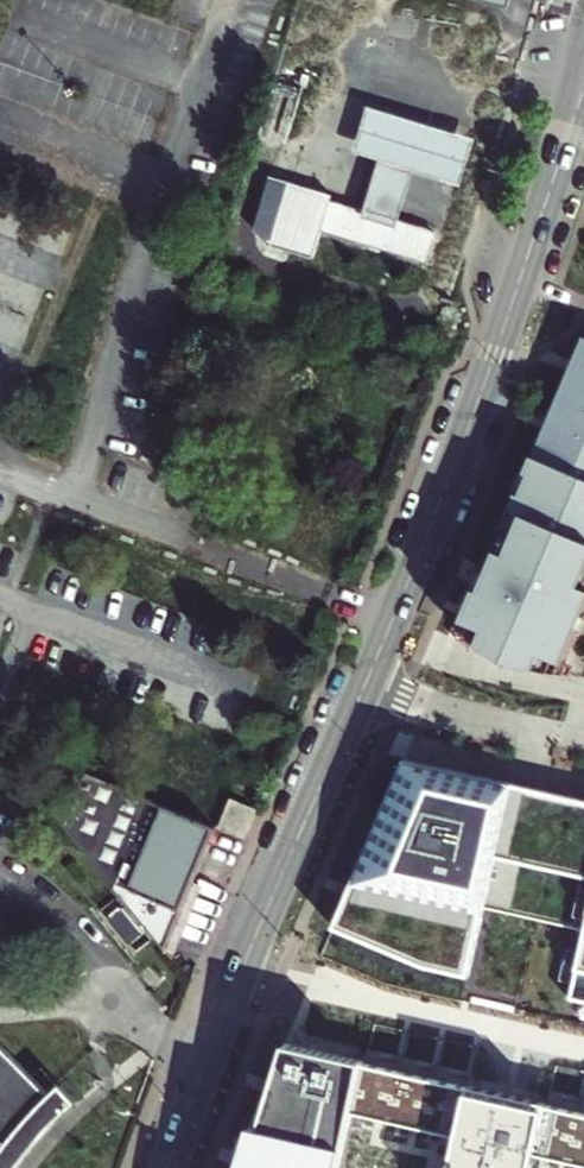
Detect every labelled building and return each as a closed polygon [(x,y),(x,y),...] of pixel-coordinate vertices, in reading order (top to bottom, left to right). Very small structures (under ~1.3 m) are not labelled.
[(384,157),(368,208),(403,219),(410,195),(419,168),(466,182),(481,136),(415,117),(373,104),(359,150),(384,157)] [(338,193),(295,180),(275,242),(318,255),(326,229),(428,260),(438,230),(403,219),(368,208),(336,199),(338,193)] [(583,403),(583,343),(563,394),(583,403)] [(563,394),(538,454),(583,473),(583,403),(563,394)] [(538,454),(484,581),(460,639),(553,670),(583,589),(583,473),(538,454)] [(409,758),(338,927),(402,976),(472,992),(475,977),(574,1000),(570,1015),(583,1018),(583,798),(409,758)] [(81,782),(56,802),(54,804),(119,884),(155,796),(95,770),(86,778),(81,782)] [(77,778),(81,782),(86,778),(82,773),(77,778)] [(221,824),(155,796),(119,884),(169,946),(221,824)] [(150,932),(128,905),(114,916),(136,944),(150,932)] [(19,1134),(26,1125),(57,1091),(0,1035),(0,1164),(19,1134)] [(238,1167),(583,1167),(583,1112),(290,1045),(238,1167)]
